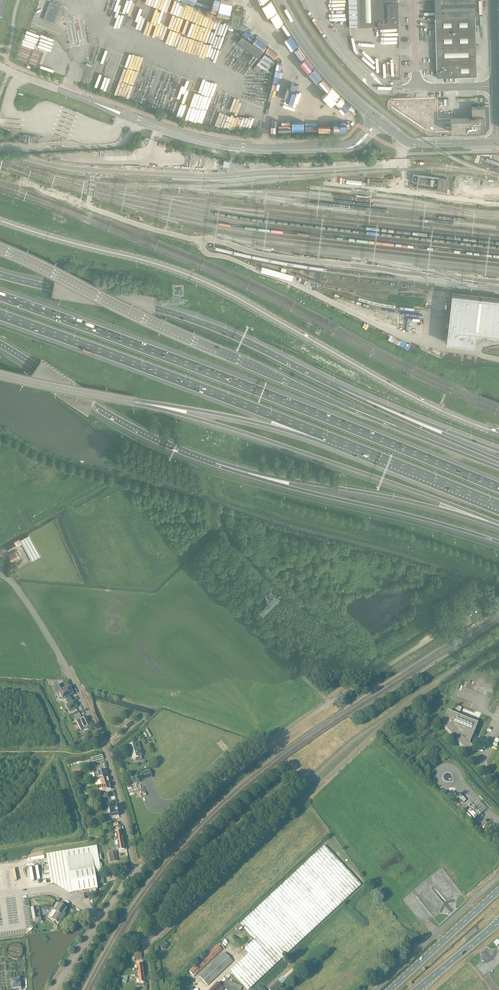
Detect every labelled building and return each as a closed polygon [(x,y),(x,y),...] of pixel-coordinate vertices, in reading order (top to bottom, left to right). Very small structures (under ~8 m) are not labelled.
[(47,6),(52,8),(49,17),(63,22),(64,19),(77,24),(79,18),(86,0),(49,0),(47,6)] [(398,0),(358,0),(359,27),(399,25),(398,0)] [(435,17),(475,16),(475,0),(435,0),(435,17)] [(475,16),(435,17),(437,77),(477,76),(475,16)] [(259,58),(263,53),(242,37),(238,42),(259,58)] [(470,118),(451,119),(451,132),(484,131),(484,124),(486,124),(485,107),(480,107),(478,107),(472,107),(472,116),(470,116),(470,118)] [(39,138),(29,137),(29,135),(24,134),(24,137),(19,137),(18,140),(23,140),(23,143),(28,144),(28,142),(38,143),(39,138)] [(451,294),(451,299),(449,313),(449,319),(446,343),(474,346),(476,334),(498,336),(498,299),(451,294)] [(32,561),(40,556),(29,535),(20,540),(20,539),(14,542),(15,543),(7,547),(8,551),(22,543),(32,561)] [(18,550),(16,552),(9,556),(9,557),(10,559),(11,559),(12,561),(19,557),(18,556),(21,555),(18,550)] [(482,609),(477,600),(473,603),(474,605),(467,610),(468,612),(468,613),(470,617),(482,609)] [(69,696),(73,694),(69,687),(66,689),(66,688),(62,690),(62,691),(59,692),(59,693),(57,694),(60,699),(62,698),(62,699),(66,698),(69,704),(66,705),(69,711),(77,707),(74,702),(72,703),(69,696)] [(477,724),(447,711),(444,718),(448,719),(447,720),(442,725),(466,752),(472,748),(468,743),(470,741),(470,742),(470,741),(468,737),(470,733),(471,733),(471,732),(471,731),(470,731),(471,729),(475,730),(477,724)] [(79,717),(74,719),(76,722),(77,722),(81,731),(91,726),(86,717),(80,720),(79,717)] [(136,758),(136,761),(141,760),(141,757),(142,756),(139,748),(136,749),(135,744),(129,745),(133,759),(136,758)] [(73,773),(82,771),(81,765),(71,768),(73,773)] [(149,770),(140,773),(142,781),(152,778),(149,770)] [(107,778),(105,771),(98,773),(94,774),(95,779),(99,777),(99,778),(102,777),(102,780),(107,778)] [(107,778),(102,780),(102,777),(99,778),(99,777),(95,779),(96,782),(99,781),(101,785),(99,786),(99,787),(109,784),(107,778)] [(460,794),(459,794),(457,796),(464,802),(466,800),(460,794)] [(472,803),(463,811),(476,824),(484,816),(472,803)] [(119,817),(116,807),(108,809),(111,819),(119,817)] [(123,841),(121,832),(116,833),(117,837),(114,837),(115,840),(115,843),(123,841)] [(125,851),(123,841),(115,843),(116,846),(119,846),(120,852),(125,851)] [(361,884),(324,845),(304,864),(341,903),(361,884)] [(65,852),(46,855),(51,884),(54,884),(69,894),(72,893),(73,893),(98,889),(95,873),(101,872),(99,859),(98,855),(97,846),(65,852)] [(116,852),(108,853),(110,863),(117,861),(116,852)] [(341,903),(304,864),(240,924),(254,940),(245,949),(249,953),(231,971),(248,989),(277,963),(341,903)] [(47,879),(47,876),(15,881),(16,884),(47,879)] [(67,909),(59,904),(55,911),(56,912),(52,919),(59,924),(65,914),(64,913),(67,909)] [(35,907),(31,908),(33,923),(41,921),(40,916),(37,917),(35,907)] [(23,952),(23,951),(23,949),(22,948),(22,947),(21,946),(20,945),(18,944),(17,944),(16,943),(14,944),(12,944),(11,945),(10,946),(9,947),(8,948),(8,949),(8,951),(8,952),(8,954),(9,955),(10,956),(11,957),(12,958),(13,958),(15,958),(16,958),(18,958),(19,957),(20,956),(21,955),(22,954),(23,952)] [(222,950),(217,945),(189,971),(194,977),(222,950)] [(233,961),(225,953),(199,977),(207,985),(233,961)] [(137,970),(134,971),(134,975),(138,975),(143,974),(142,964),(137,965),(137,970)] [(269,989),(280,989),(281,989),(287,984),(285,981),(295,971),(292,968),(269,989)] [(138,975),(134,975),(135,978),(138,978),(139,984),(145,983),(143,974),(138,975)] [(21,988),(20,978),(10,980),(11,989),(21,988)] [(242,987),(226,979),(222,987),(229,989),(241,989),(242,987)]
